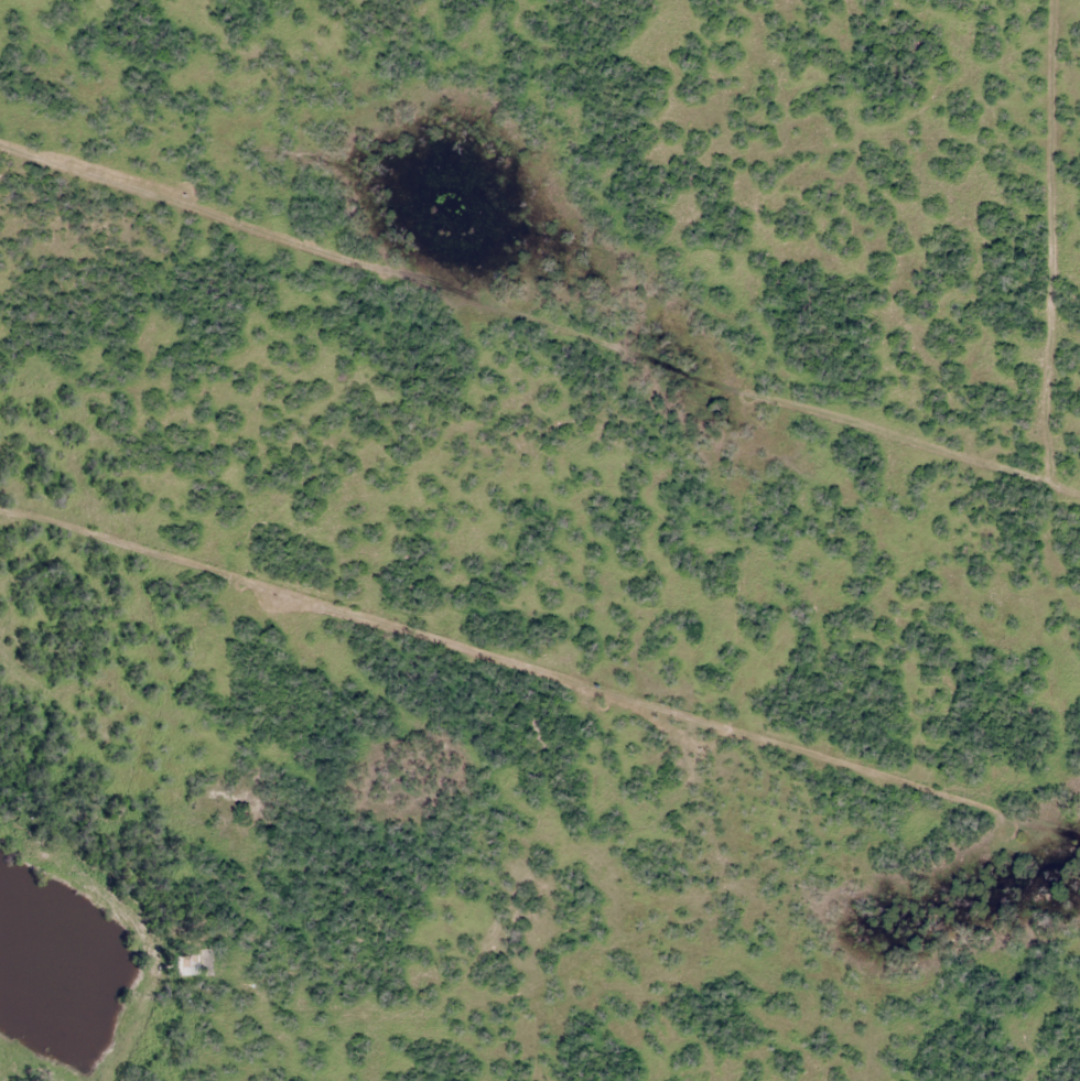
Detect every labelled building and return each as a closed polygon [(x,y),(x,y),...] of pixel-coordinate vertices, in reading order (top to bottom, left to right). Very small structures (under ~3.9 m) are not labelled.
[(177,958),(177,979),(203,979),(203,958),(177,958)]
